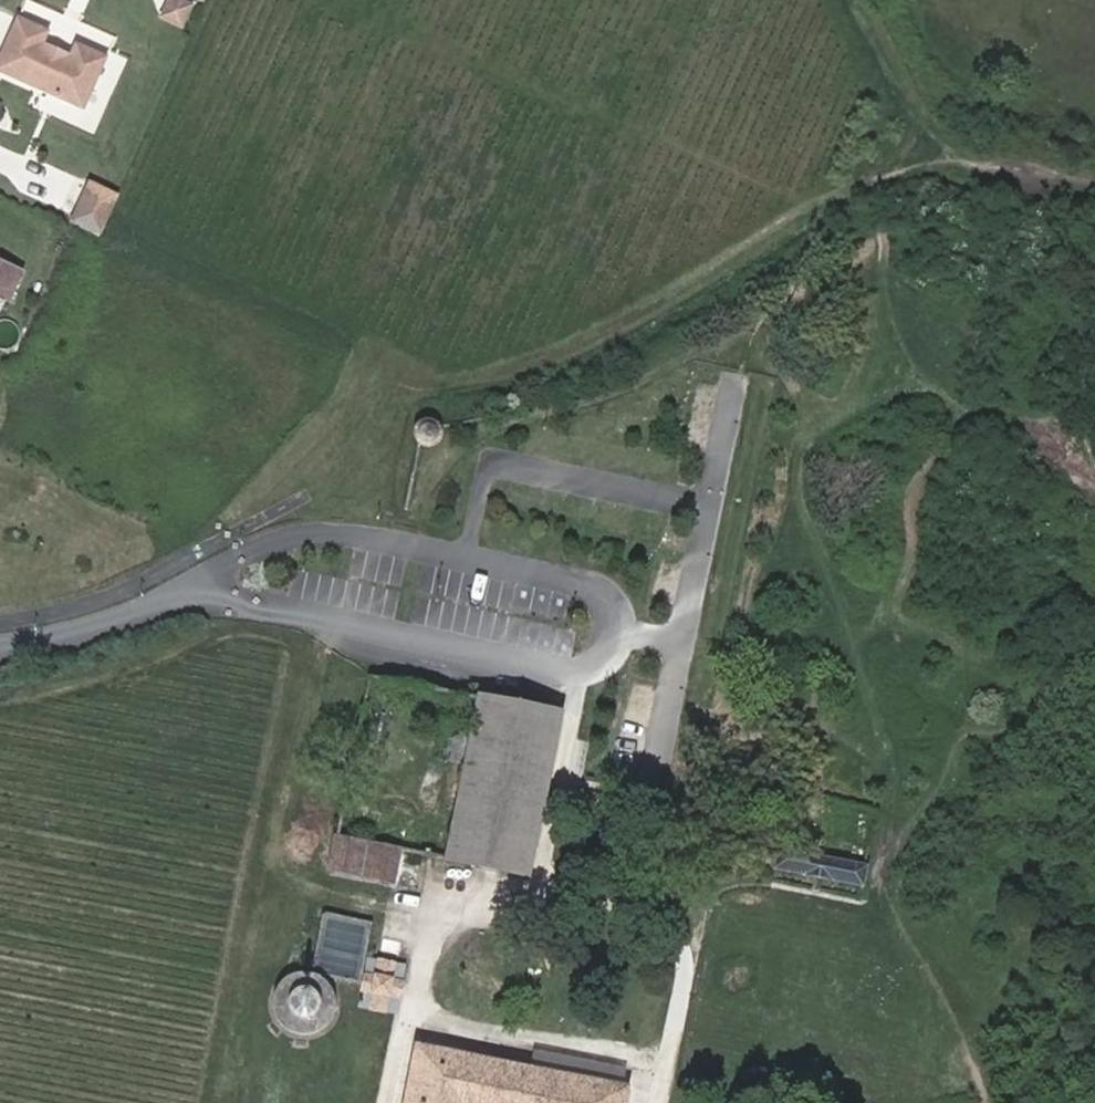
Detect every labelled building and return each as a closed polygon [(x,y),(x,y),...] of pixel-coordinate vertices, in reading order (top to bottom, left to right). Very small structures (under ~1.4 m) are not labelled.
[(192,7),(178,0),(170,0),(162,18),(183,28),(192,7)] [(86,111),(109,56),(75,43),(71,53),(46,42),(51,33),(17,18),(0,58),(0,75),(86,111)] [(119,194),(90,181),(86,190),(114,203),(119,194)] [(86,190),(73,221),(101,233),(114,203),(86,190)] [(8,295),(19,270),(0,262),(0,292),(8,295)] [(560,710),(478,694),(447,859),(529,873),(560,710)] [(338,838),(331,869),(395,881),(400,848),(338,838)] [(865,899),(874,865),(808,851),(785,845),(776,879),(865,899)] [(325,913),(320,970),(361,974),(366,917),(325,913)] [(408,965),(368,957),(358,1004),(400,1011),(408,965)] [(289,970),(283,973),(281,974),(273,980),(269,985),(266,992),(263,1001),(263,1008),(264,1012),(266,1020),(270,1028),(275,1034),(281,1039),(289,1042),(297,1044),(305,1044),(313,1042),(320,1039),(327,1034),(332,1028),(336,1021),(338,1013),(339,1004),(338,996),(335,989),(330,983),(324,976),(318,972),(310,969),(304,969),(303,968),(301,969),(297,969),(289,970)] [(633,1087),(422,1047),(410,1102),(630,1102),(633,1087)]
